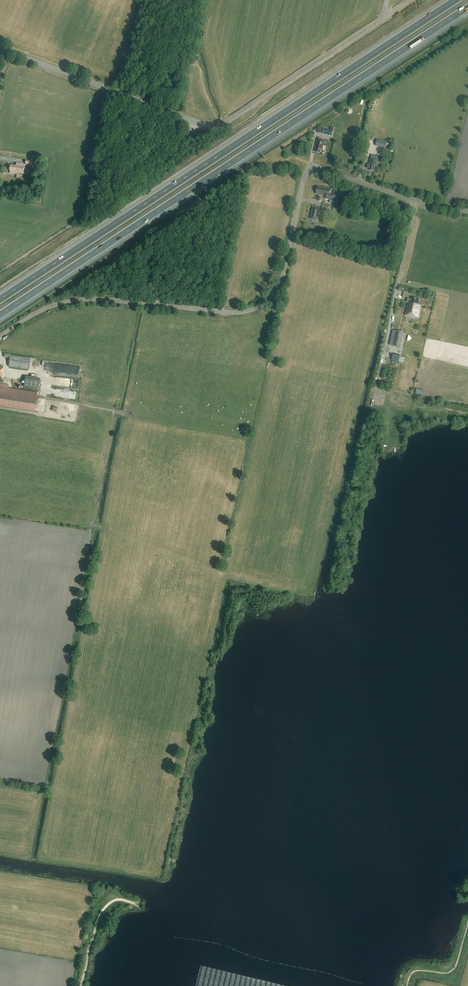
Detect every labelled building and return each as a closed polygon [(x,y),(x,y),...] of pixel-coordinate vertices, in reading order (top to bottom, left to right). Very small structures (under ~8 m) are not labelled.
[(322,149),(324,140),(318,138),(315,150),(316,150),(316,151),(320,153),(321,148),(322,149)] [(387,143),(387,142),(377,139),(375,146),(385,148),(386,147),(387,143)] [(377,166),(378,160),(370,158),(368,168),(370,168),(369,170),(374,171),(375,166),(377,166)] [(24,173),(25,166),(23,165),(23,163),(16,162),(16,165),(10,164),(9,170),(10,170),(10,173),(15,173),(15,172),(24,173)] [(323,188),(318,187),(316,194),(319,194),(319,195),(326,197),(326,199),(336,201),(338,194),(331,192),(331,189),(324,187),(323,188)] [(418,305),(419,299),(412,297),(411,300),(408,299),(407,302),(408,303),(405,316),(414,317),(418,318),(421,305),(418,305)] [(400,348),(402,339),(403,333),(394,331),(391,346),(400,348)] [(29,369),(30,358),(10,355),(10,354),(5,354),(5,357),(10,358),(8,366),(29,369)] [(40,389),(42,378),(27,376),(26,386),(40,389)] [(78,388),(79,379),(67,378),(66,386),(78,388)] [(37,393),(8,388),(9,385),(0,384),(0,406),(34,412),(37,393)]
